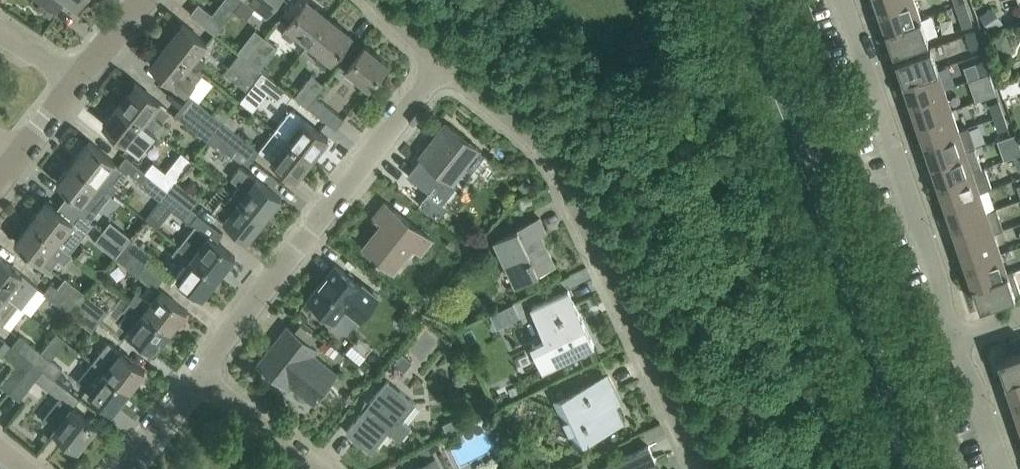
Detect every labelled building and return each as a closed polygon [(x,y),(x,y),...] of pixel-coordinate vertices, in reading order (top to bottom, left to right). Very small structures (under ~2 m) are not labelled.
[(55,13),(54,12),(64,0),(38,0),(55,13)] [(87,0),(69,0),(81,9),(87,0)] [(240,0),(222,0),(212,13),(198,2),(189,12),(214,32),(233,9),(240,0)] [(233,9),(242,15),(247,8),(251,11),(258,2),(266,9),(273,0),(240,0),(233,9)] [(316,5),(309,0),(306,0),(287,24),(288,25),(282,33),(291,40),(298,32),(308,41),(306,43),(307,44),(329,16),(316,5)] [(903,0),(875,0),(878,9),(903,0)] [(920,17),(914,0),(903,0),(878,9),(885,29),(920,17)] [(972,23),(965,2),(955,5),(962,26),(972,23)] [(351,33),(350,32),(329,16),(307,44),(309,41),(321,50),(314,59),(324,66),(330,58),(331,58),(351,33)] [(927,38),(920,17),(885,29),(892,50),(927,38)] [(183,24),(167,43),(198,67),(204,59),(197,53),(207,42),(182,22),(181,23),(183,24)] [(246,57),(263,35),(254,28),(237,50),(238,51),(246,57)] [(974,30),(965,33),(970,48),(979,45),(974,30)] [(1004,31),(993,35),(999,52),(1010,48),(1004,31)] [(263,34),(263,35),(246,57),(258,67),(276,45),(263,34)] [(198,67),(167,43),(166,42),(165,43),(167,44),(152,63),(150,62),(150,63),(185,91),(194,79),(202,71),(197,68),(198,67)] [(347,68),(346,68),(347,69),(368,86),(387,62),(365,44),(347,68)] [(902,79),(937,67),(949,63),(942,45),(931,49),(930,45),(895,57),(902,79)] [(245,89),(253,79),(261,69),(258,67),(246,57),(238,51),(223,71),(245,89)] [(975,62),(979,75),(989,72),(984,59),(975,62)] [(339,62),(332,70),(340,77),(345,72),(347,69),(346,68),(347,68),(339,62)] [(909,99),(944,87),(937,67),(902,79),(909,99)] [(284,88),(261,69),(253,79),(276,97),(284,88)] [(305,104),(313,94),(323,81),(311,71),(293,94),(305,104)] [(993,85),(989,72),(979,75),(984,88),(993,85)] [(1003,95),(1019,89),(1019,73),(998,81),(1003,95)] [(135,84),(120,103),(150,126),(156,119),(160,122),(170,110),(135,82),(134,82),(135,84)] [(916,120),(951,107),(944,87),(909,99),(916,120)] [(183,104),(191,111),(214,129),(222,119),(199,101),(190,94),(183,104)] [(320,99),(313,94),(305,104),(335,127),(343,117),(320,99)] [(989,103),(993,116),(1003,113),(998,100),(989,103)] [(150,126),(120,103),(119,102),(118,102),(119,104),(104,123),(103,122),(102,122),(138,151),(148,138),(143,135),(150,126)] [(214,129),(191,111),(183,104),(176,113),(184,120),(207,138),(214,129)] [(923,140),(958,128),(951,107),(916,120),(923,140)] [(328,137),(301,116),(291,109),(276,128),(311,156),(326,137),(327,138),(328,137)] [(1007,126),(1003,113),(993,116),(998,130),(1007,126)] [(245,137),(222,119),(214,129),(252,158),(259,149),(245,137)] [(417,164),(408,175),(442,202),(457,184),(449,178),(461,162),(471,170),(485,152),(475,144),(447,122),(420,156),(422,157),(417,164)] [(312,157),(311,156),(276,128),(259,149),(269,157),(296,178),(296,177),(295,176),(310,156),(311,158),(312,157)] [(965,149),(958,128),(923,140),(930,161),(965,149)] [(252,158),(214,129),(207,138),(230,156),(237,147),(251,159),(252,158)] [(1013,155),(1019,153),(1019,146),(1018,139),(1008,142),(1013,155)] [(88,140),(72,160),(111,190),(127,171),(88,140)] [(972,170),(965,149),(930,161),(937,182),(972,170)] [(144,169),(145,170),(167,187),(174,178),(151,159),(144,169)] [(72,160),(56,180),(70,191),(63,199),(88,219),(95,211),(111,190),(72,160)] [(241,166),(231,178),(240,185),(234,192),(264,216),(279,197),(280,198),(281,197),(254,176),(241,166)] [(984,166),(972,170),(937,182),(944,202),(979,190),(991,186),(984,166)] [(167,187),(145,170),(137,180),(159,197),(167,187)] [(198,196),(174,178),(167,187),(190,205),(198,196)] [(190,205),(167,187),(159,197),(188,220),(196,210),(190,205)] [(986,210),(979,190),(944,202),(951,223),(986,210)] [(221,195),(210,208),(249,237),(248,235),(263,217),(264,218),(265,217),(264,216),(234,192),(228,200),(221,195)] [(527,192),(516,197),(522,208),(532,203),(527,192)] [(46,199),(31,219),(69,249),(84,229),(91,221),(88,219),(63,199),(56,207),(46,199)] [(375,257),(379,260),(380,259),(392,268),(411,245),(420,252),(431,238),(384,201),(374,214),(384,222),(364,246),(376,256),(375,257)] [(996,207),(986,210),(951,223),(958,243),(993,231),(1003,228),(996,207)] [(109,217),(101,228),(122,244),(130,234),(109,217)] [(539,217),(494,239),(514,282),(554,263),(539,233),(545,230),(539,217)] [(31,219),(14,239),(40,260),(51,268),(59,257),(64,262),(73,252),(69,249),(31,219)] [(235,255),(193,223),(178,242),(220,274),(235,255)] [(122,244),(101,228),(93,237),(114,254),(122,244)] [(965,264),(1000,251),(993,231),(958,243),(965,264)] [(152,251),(130,234),(122,244),(143,262),(152,251)] [(203,296),(220,274),(178,242),(171,251),(183,261),(174,273),(203,296)] [(143,262),(122,244),(114,254),(136,271),(143,262)] [(972,284),(1007,272),(1007,270),(1000,251),(965,264),(972,284)] [(18,303),(20,305),(36,284),(0,256),(0,288),(18,303)] [(335,263),(307,298),(333,318),(346,328),(356,315),(358,316),(376,294),(362,283),(361,284),(335,263)] [(1007,270),(1007,272),(972,284),(979,305),(1019,291),(1012,269),(1007,270)] [(64,275),(56,284),(77,301),(85,291),(64,275)] [(77,301),(56,284),(56,285),(51,282),(44,292),(48,295),(70,311),(77,301)] [(0,288),(0,321),(3,323),(18,303),(0,288)] [(187,310),(158,288),(149,300),(137,290),(130,299),(171,330),(187,310)] [(579,314),(567,290),(531,307),(546,337),(532,343),(543,367),(593,344),(581,319),(579,320),(577,315),(579,314)] [(109,311),(85,291),(77,301),(101,321),(109,311)] [(155,350),(171,330),(130,299),(123,308),(128,311),(119,322),(155,350)] [(101,321),(77,301),(70,311),(94,330),(101,321)] [(513,301),(502,307),(507,317),(518,312),(513,301)] [(313,353),(317,349),(286,325),(257,362),(287,385),(289,383),(312,402),(336,372),(313,353)] [(19,332),(12,341),(33,359),(41,349),(19,332)] [(144,369),(107,340),(91,360),(128,389),(144,369)] [(33,359),(12,341),(3,352),(15,361),(0,380),(0,381),(9,389),(33,359)] [(62,365),(41,349),(33,359),(42,366),(54,375),(62,365)] [(403,350),(394,363),(405,371),(415,359),(403,350)] [(1019,374),(1019,350),(997,358),(1005,379),(1019,374)] [(19,396),(42,366),(33,359),(9,389),(19,396)] [(112,409),(128,389),(91,360),(75,380),(112,409)] [(602,376),(554,398),(575,443),(623,419),(608,389),(613,386),(607,374),(602,376)] [(1005,379),(1012,400),(1019,397),(1019,374),(1005,379)] [(416,402),(387,379),(346,431),(371,451),(387,431),(390,433),(392,431),(400,438),(411,424),(404,418),(416,402)] [(89,420),(90,418),(60,394),(41,418),(78,447),(79,446),(78,446),(94,426),(95,426),(96,425),(89,420)] [(1019,420),(1019,397),(1012,400),(1019,420)] [(647,463),(655,459),(648,445),(597,468),(650,468),(647,463)] [(434,458),(414,468),(440,468),(434,458)]
